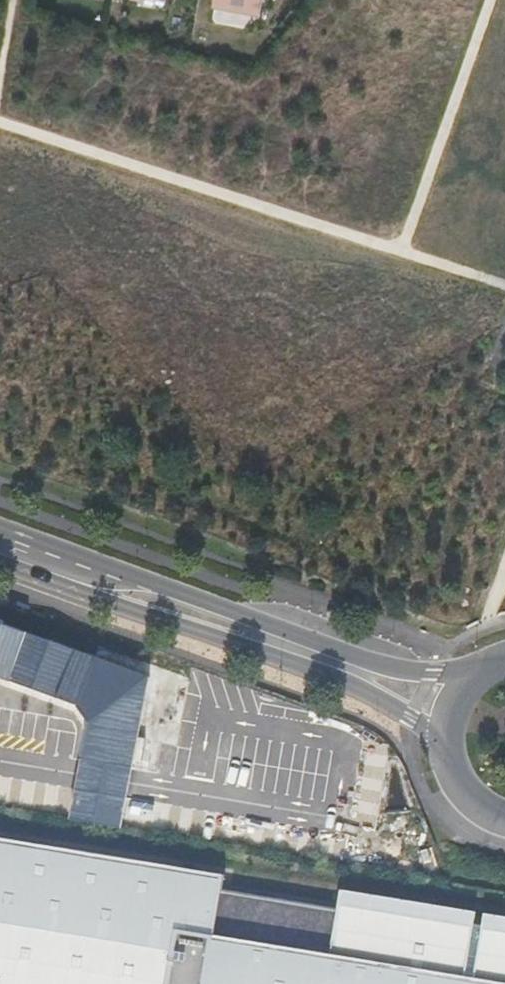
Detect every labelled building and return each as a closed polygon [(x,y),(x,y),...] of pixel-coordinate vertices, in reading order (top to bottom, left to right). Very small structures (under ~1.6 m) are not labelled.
[(261,0),(214,0),(212,6),(259,14),(261,0)] [(80,707),(92,724),(73,820),(123,829),(151,677),(0,622),(0,676),(80,707)] [(482,924),(474,923),(339,901),(337,901),(337,909),(266,897),(222,891),(224,877),(111,858),(111,857),(0,838),(0,983),(504,983),(504,928),(482,924)] [(225,875),(111,857),(111,858),(224,877),(225,875)] [(476,912),(388,897),(340,890),(339,901),(474,923),(476,912)] [(484,914),(482,924),(504,928),(504,917),(484,914)]
